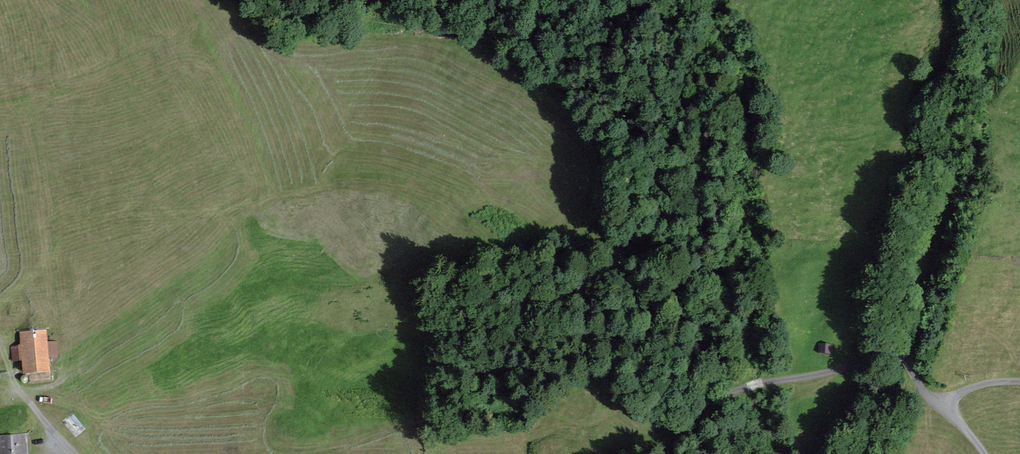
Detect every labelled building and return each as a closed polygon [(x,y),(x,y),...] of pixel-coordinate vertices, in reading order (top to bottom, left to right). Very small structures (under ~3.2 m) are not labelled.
[(46,329),(19,331),(20,345),(11,345),(12,360),(22,359),(23,374),(50,372),(49,357),(58,356),(57,341),(47,342),(46,329)] [(833,344),(818,342),(817,352),(831,354),(833,344)] [(0,436),(0,453),(29,453),(27,433),(0,436)]
